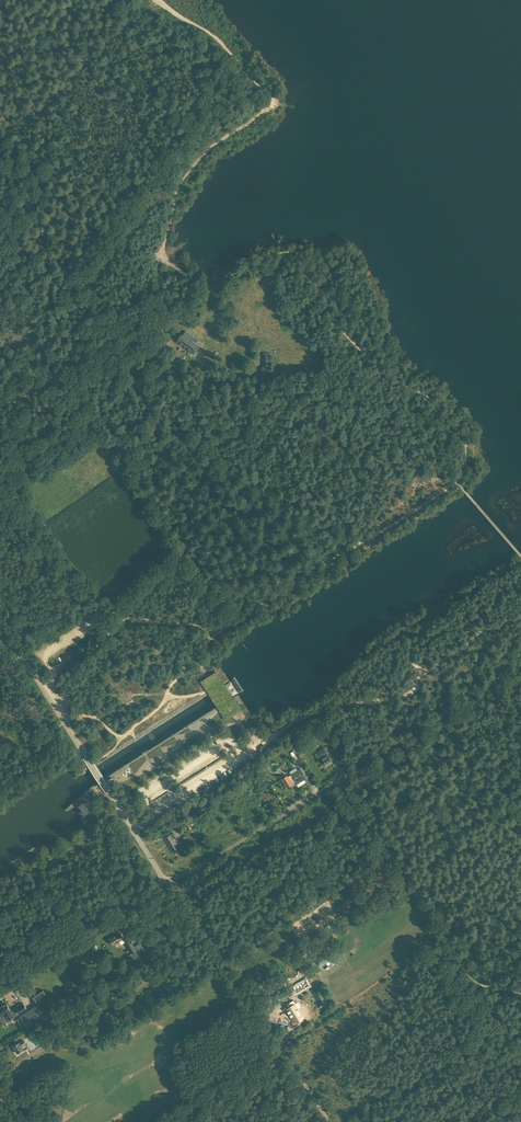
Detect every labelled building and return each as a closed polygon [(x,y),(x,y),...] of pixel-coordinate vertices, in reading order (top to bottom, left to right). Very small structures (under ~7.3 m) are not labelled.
[(183,334),(182,334),(177,341),(194,354),(200,346),(197,344),(199,341),(188,333),(185,331),(183,334)] [(262,373),(270,372),(270,352),(263,352),(263,366),(262,366),(262,373)] [(220,681),(215,684),(218,690),(223,686),(220,681)] [(213,686),(207,689),(211,694),(216,691),(213,686)] [(233,702),(230,697),(225,700),(228,706),(233,702)] [(223,702),(218,705),(221,710),(226,707),(223,702)] [(317,752),(326,766),(332,762),(326,752),(329,750),(327,746),(324,748),(317,752)] [(301,768),(291,774),(288,776),(288,775),(282,779),(287,787),(293,784),(293,783),(295,782),(297,784),(307,778),(301,768)] [(78,805),(84,815),(90,811),(89,811),(88,809),(92,807),(88,801),(84,803),(84,802),(78,805)] [(184,832),(190,829),(189,827),(195,824),(194,823),(191,825),(189,822),(181,826),(184,832)] [(180,850),(177,844),(181,842),(179,839),(177,840),(173,833),(165,838),(174,854),(180,850)] [(109,939),(113,945),(122,939),(124,938),(121,932),(116,935),(109,939)] [(125,943),(131,952),(132,954),(137,951),(130,939),(125,943)] [(312,954),(307,948),(303,951),(301,948),(297,951),(303,960),(312,954)] [(317,958),(322,965),(330,959),(326,952),(317,958)] [(293,995),(298,992),(309,985),(306,980),(290,989),(293,995)] [(69,996),(64,999),(68,1005),(69,1005),(73,1002),(69,996)] [(287,1009),(294,1021),(298,1018),(299,1020),(304,1017),(298,1008),(300,1007),(297,1002),(296,1003),(294,1000),(286,1004),(288,1008),(287,1009)] [(7,1003),(5,1004),(2,1006),(2,1007),(0,1008),(0,1017),(5,1014),(10,1020),(15,1017),(10,1010),(11,1010),(7,1003)] [(24,1003),(15,1009),(18,1014),(27,1008),(24,1003)] [(38,1004),(20,1016),(26,1025),(44,1013),(38,1004)] [(109,1027),(117,1022),(116,1020),(110,1010),(101,1016),(108,1028),(109,1027)] [(18,1053),(20,1052),(22,1050),(23,1051),(29,1047),(24,1039),(13,1046),(18,1053)]
